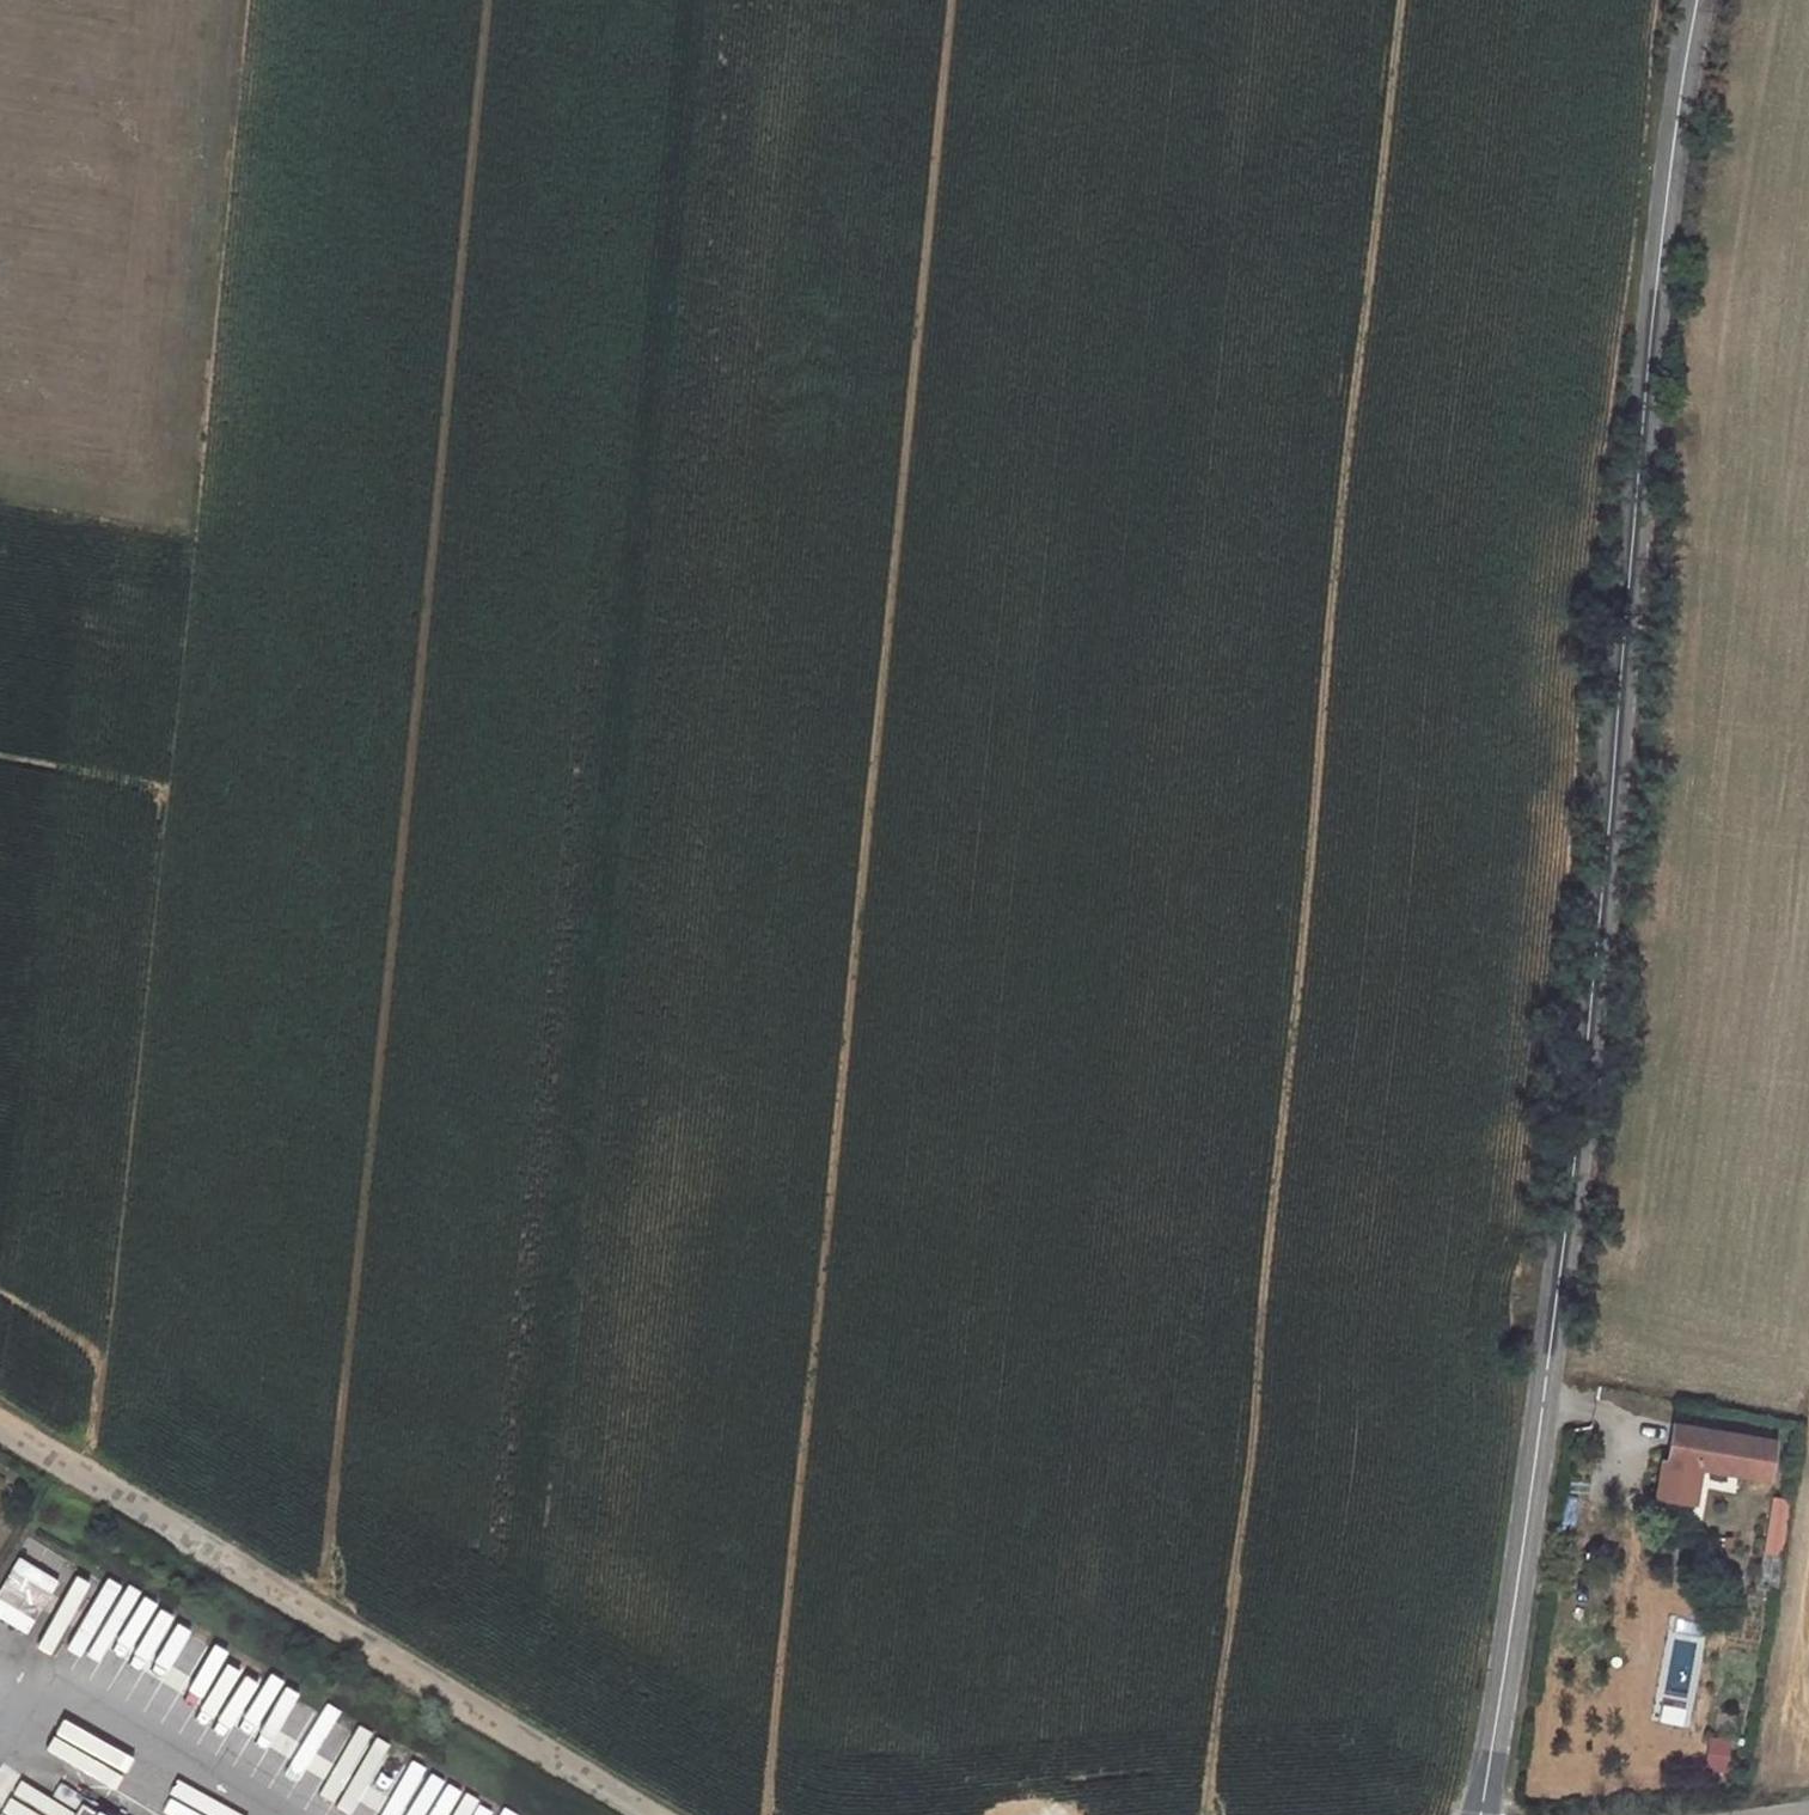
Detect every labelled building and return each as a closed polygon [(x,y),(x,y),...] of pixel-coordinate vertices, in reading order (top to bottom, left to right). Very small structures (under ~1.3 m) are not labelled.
[(1668,1461),(1769,1477),(1776,1442),(1675,1425),(1668,1461)] [(1781,1557),(1789,1498),(1769,1496),(1762,1555),(1781,1557)]
